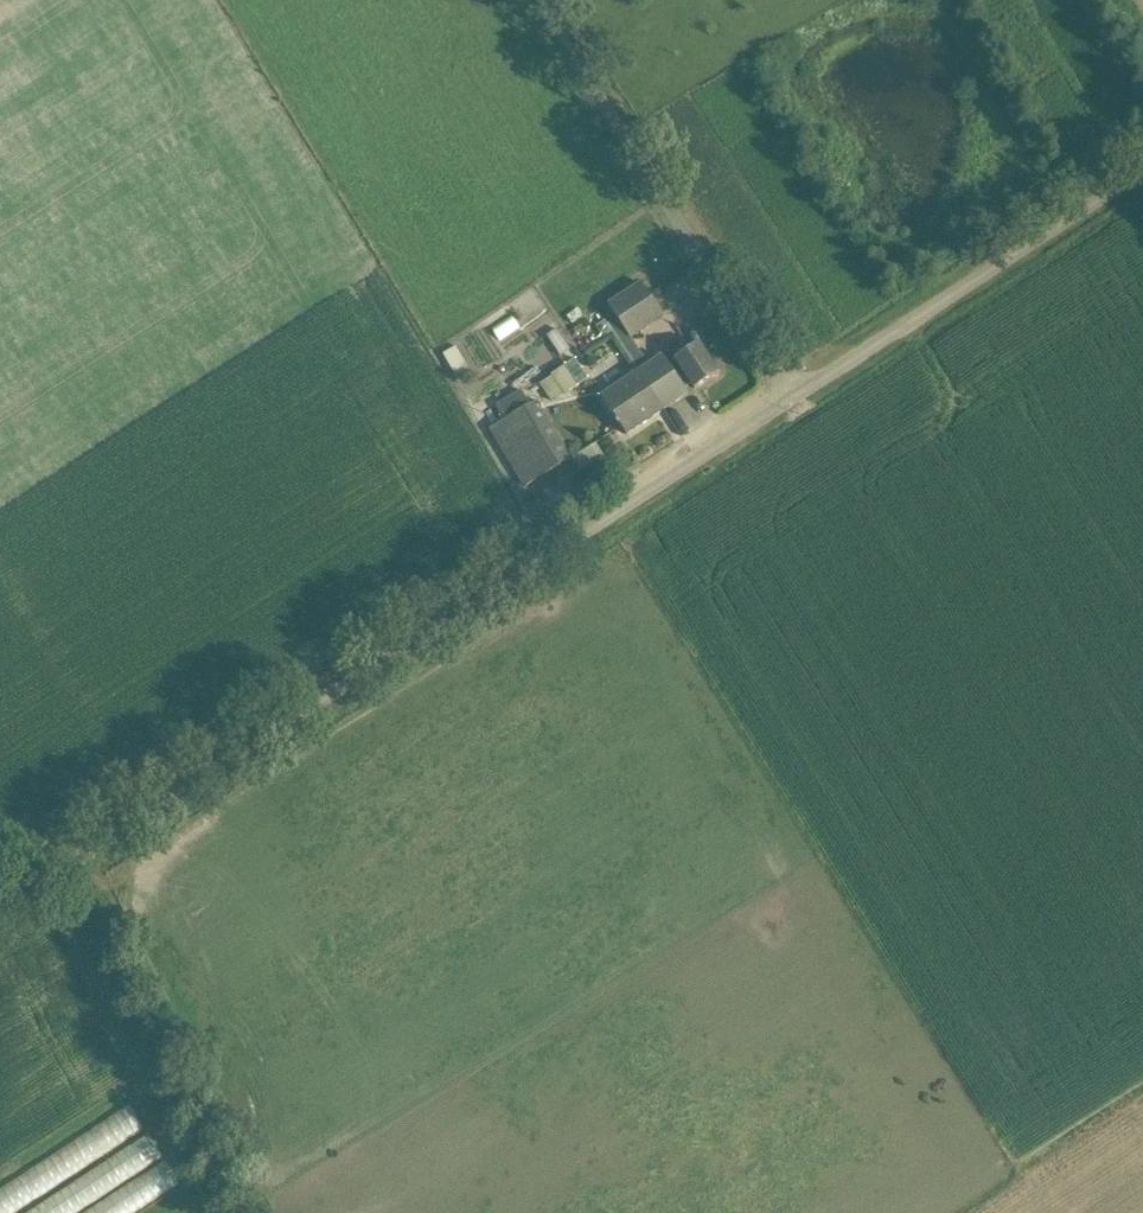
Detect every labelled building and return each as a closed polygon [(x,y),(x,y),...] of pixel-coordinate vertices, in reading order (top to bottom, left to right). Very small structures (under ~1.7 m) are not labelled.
[(639,372),(664,410),(688,393),(685,388),(692,383),(696,388),(719,373),(700,343),(676,359),(682,368),(675,373),(663,356),(650,365),(632,337),(664,316),(642,283),(609,305),(618,318),(608,324),(639,371),(639,372)] [(443,353),(458,379),(472,371),(457,345),(443,353)] [(552,375),(565,393),(577,385),(565,366),(552,375)] [(620,423),(627,434),(664,410),(639,372),(600,397),(618,425),(620,423)] [(506,418),(491,427),(525,485),(529,483),(572,457),(540,401),(538,399),(531,403),(523,389),(498,404),(506,418)] [(0,1184),(0,1212),(9,1212),(148,1129),(133,1104),(0,1184)] [(183,1188),(152,1132),(90,1166),(43,1192),(48,1201),(25,1212),(138,1212),(183,1188)]
